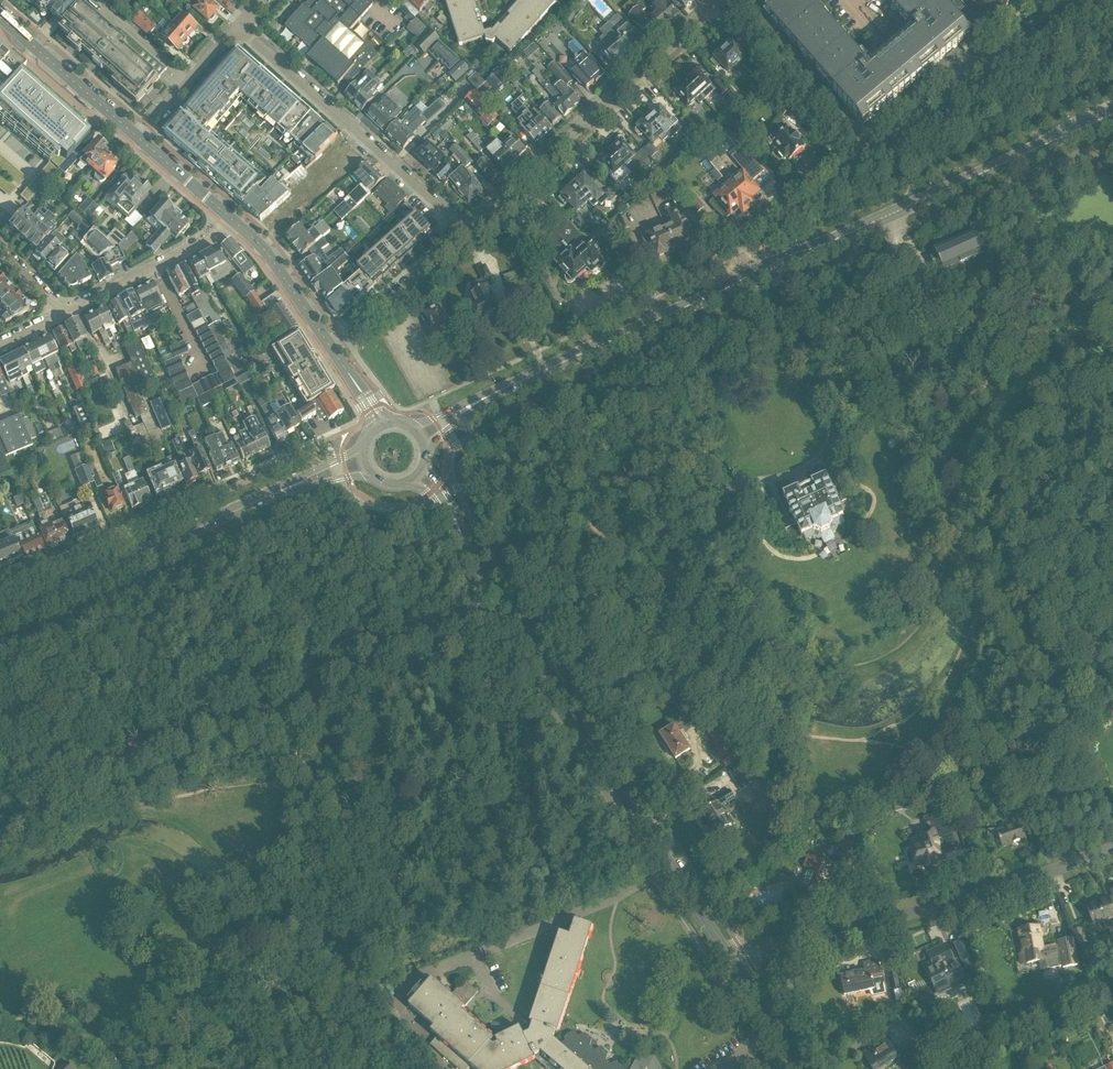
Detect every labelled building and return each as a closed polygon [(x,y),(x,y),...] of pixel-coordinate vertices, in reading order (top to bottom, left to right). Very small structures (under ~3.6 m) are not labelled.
[(64,24),(81,6),(80,6),(84,2),(83,2),(81,0),(36,0),(54,16),(64,24)] [(209,21),(210,20),(213,20),(216,17),(215,14),(219,9),(208,0),(185,0),(209,21)] [(378,55),(368,45),(367,45),(351,31),(374,5),(369,0),(311,0),(306,6),(305,6),(286,27),(313,52),(308,58),(339,85),(344,79),(349,83),(378,55)] [(421,13),(424,9),(429,13),(434,8),(430,3),(427,0),(407,0),(421,13)] [(556,3),(553,0),(525,0),(522,3),(520,1),(508,15),(510,17),(501,26),(499,24),(493,31),(492,30),(486,33),(483,24),(480,25),(476,13),(479,12),(475,0),(445,0),(460,46),(485,37),(486,41),(493,42),(496,40),(511,53),(556,3)] [(660,31),(650,19),(644,12),(645,11),(645,10),(646,9),(638,0),(633,0),(623,9),(630,16),(651,40),(660,31)] [(660,31),(679,15),(668,3),(665,0),(658,0),(653,5),(652,9),(657,13),(650,19),(660,31)] [(823,13),(812,0),(775,0),(765,8),(863,125),(971,36),(942,0),(889,0),(906,21),(914,30),(868,67),(858,55),(823,13)] [(996,14),(997,12),(1000,11),(1006,14),(1013,0),(969,0),(996,14)] [(60,29),(98,63),(99,62),(97,60),(98,58),(107,65),(105,67),(103,65),(102,66),(117,79),(114,82),(138,103),(161,77),(160,76),(165,71),(166,71),(167,70),(123,31),(122,32),(123,33),(118,39),(81,6),(64,24),(65,24),(64,25),(60,29)] [(962,12),(971,22),(977,18),(967,7),(962,12)] [(577,15),(571,9),(563,17),(569,23),(577,15)] [(171,22),(189,38),(198,27),(184,14),(183,14),(180,11),(171,22)] [(157,27),(140,13),(133,21),(149,35),(157,27)] [(414,19),(409,14),(405,19),(409,23),(414,19)] [(444,25),(448,20),(443,15),(438,20),(444,25)] [(608,24),(636,53),(646,44),(633,30),(618,15),(608,24)] [(170,22),(165,18),(155,30),(163,37),(178,50),(183,44),(186,44),(189,41),(188,38),(189,38),(171,22),(170,22)] [(417,39),(427,29),(416,19),(407,29),(417,39)] [(618,69),(636,53),(608,24),(600,31),(604,36),(600,39),(605,45),(600,50),(618,69)] [(416,46),(425,54),(440,39),(431,31),(416,46)] [(461,60),(439,40),(428,51),(438,62),(440,60),(450,71),(461,60)] [(576,57),(570,62),(576,69),(572,72),(580,81),(587,89),(595,82),(596,83),(601,79),(606,74),(590,56),(589,57),(588,58),(582,51),(584,50),(576,42),(572,41),(569,44),(569,49),(576,57)] [(736,68),(742,62),(740,61),(746,55),(733,41),(715,57),(716,58),(711,61),(717,67),(721,63),(729,72),(735,66),(736,68)] [(762,56),(752,43),(747,47),(757,60),(762,56)] [(262,193),(280,174),(292,159),(303,148),(304,148),(309,143),(324,128),(327,126),(327,125),(239,47),(161,135),(191,160),(244,205),(255,192),(256,192),(258,190),(259,190),(262,193)] [(25,67),(11,54),(5,61),(2,59),(5,56),(0,52),(0,95),(25,67)] [(514,60),(511,63),(518,71),(521,68),(514,60)] [(448,73),(455,81),(468,69),(461,61),(448,73)] [(572,82),(562,70),(555,62),(549,68),(559,79),(552,86),(573,109),(581,102),(579,100),(580,99),(579,98),(578,99),(575,95),(575,94),(573,91),(572,91),(570,90),(567,87),(572,82)] [(711,86),(703,77),(706,74),(699,66),(695,66),(692,69),(692,73),(694,75),(687,81),(701,95),(705,100),(716,90),(719,94),(725,88),(717,80),(711,86)] [(354,103),(377,79),(369,71),(362,78),(364,79),(359,84),(358,82),(345,95),(354,103)] [(487,81),(498,92),(507,84),(496,72),(487,81)] [(57,172),(89,136),(54,105),(56,103),(48,97),(47,98),(21,76),(0,99),(0,121),(16,135),(15,135),(19,139),(19,138),(49,165),(57,172)] [(377,79),(354,103),(362,111),(374,98),(372,96),(383,85),(377,79)] [(705,100),(701,95),(687,81),(675,92),(673,96),(676,100),(682,99),(688,107),(696,100),(700,104),(705,100)] [(551,85),(548,82),(543,86),(546,89),(557,101),(553,105),(564,117),(573,109),(552,86),(551,85)] [(483,98),(481,96),(480,95),(476,91),(465,101),(484,122),(482,123),(490,132),(495,128),(491,124),(500,117),(483,99),(483,98)] [(523,106),(525,104),(529,100),(524,95),(512,106),(514,108),(512,109),(518,115),(514,119),(514,121),(519,126),(521,126),(525,132),(525,133),(528,135),(529,135),(536,143),(543,137),(529,121),(520,111),(524,107),(523,106)] [(393,104),(386,97),(379,103),(367,115),(375,123),(393,104)] [(544,108),(535,98),(531,102),(536,107),(541,112),(553,126),(556,123),(558,123),(561,121),(561,119),(562,118),(549,104),(544,108)] [(440,99),(432,107),(437,112),(445,105),(440,99)] [(429,109),(426,106),(421,102),(416,107),(423,113),(429,109)] [(774,107),(782,117),(788,111),(780,102),(774,107)] [(393,104),(375,123),(383,131),(402,112),(393,104)] [(395,142),(414,121),(420,116),(423,113),(416,107),(401,124),(398,121),(386,134),(395,142)] [(536,120),(524,107),(520,111),(529,121),(543,137),(552,129),(540,116),(536,120)] [(420,116),(425,121),(435,112),(430,108),(429,109),(423,113),(420,116)] [(660,108),(650,117),(664,133),(668,138),(670,139),(683,128),(678,123),(673,117),(670,120),(664,113),(665,108),(660,108)] [(395,142),(403,150),(415,137),(413,135),(426,122),(425,121),(420,116),(414,121),(395,142)] [(664,133),(650,117),(636,129),(635,132),(638,135),(642,135),(644,133),(653,142),(659,137),(664,142),(668,138),(664,133)] [(447,118),(439,125),(445,131),(453,124),(448,118),(447,118)] [(684,130),(690,126),(683,118),(678,123),(683,128),(684,130)] [(704,137),(710,131),(702,123),(696,129),(704,137)] [(309,143),(304,148),(303,148),(316,160),(317,159),(322,154),(321,153),(338,136),(331,129),(327,125),(327,126),(324,128),(309,143)] [(444,132),(445,131),(439,125),(430,133),(436,139),(444,132)] [(786,131),(783,127),(766,141),(770,146),(774,142),(782,152),(779,154),(779,157),(781,160),(784,161),(787,158),(790,161),(805,148),(799,141),(800,141),(794,134),(793,135),(788,129),(786,131)] [(472,143),(472,142),(477,137),(474,134),(472,135),(471,134),(467,137),(472,143)] [(512,138),(509,135),(500,144),(502,147),(515,161),(526,151),(519,142),(513,137),(512,138)] [(322,154),(317,159),(336,181),(362,158),(338,136),(321,153),(322,154)] [(472,143),(481,152),(486,147),(477,137),(472,142),(472,143)] [(611,150),(625,166),(635,156),(624,144),(625,141),(622,138),(619,137),(616,140),(616,144),(617,145),(611,150)] [(92,169),(106,154),(105,153),(107,150),(105,148),(105,147),(99,142),(96,142),(79,161),(85,167),(87,164),(92,169)] [(423,163),(435,151),(426,142),(413,153),(418,158),(418,160),(420,162),(422,161),(423,163)] [(454,155),(461,149),(456,144),(449,150),(454,155)] [(515,161),(502,147),(500,144),(496,147),(495,147),(488,152),(492,156),(492,157),(499,165),(505,171),(515,161)] [(652,158),(658,152),(651,144),(644,150),(652,158)] [(645,162),(650,157),(642,148),(637,152),(645,162)] [(461,149),(454,155),(452,157),(459,164),(461,162),(466,168),(473,162),(461,149)] [(631,173),(625,166),(611,150),(600,160),(599,162),(599,166),(601,169),(605,169),(608,168),(613,174),(610,177),(616,183),(620,183),(631,173)] [(106,154),(92,169),(97,173),(95,175),(94,178),(100,183),(103,182),(112,173),(110,171),(115,165),(115,162),(110,158),(113,155),(108,151),(106,154)] [(435,151),(423,163),(425,164),(425,166),(427,168),(429,167),(433,172),(446,160),(435,151)] [(74,154),(59,170),(64,175),(79,158),(74,154)] [(295,156),(292,159),(298,165),(300,162),(295,156)] [(487,158),(477,166),(492,182),(501,174),(487,158)] [(671,160),(661,169),(666,174),(676,165),(671,160)] [(369,196),(371,194),(369,192),(374,188),(375,188),(386,178),(368,162),(353,175),(362,184),(344,200),(347,204),(353,210),(366,199),(369,196)] [(28,203),(57,172),(49,165),(21,197),(28,203)] [(465,184),(455,175),(444,165),(435,174),(446,184),(448,182),(449,180),(460,192),(459,194),(462,197),(464,197),(469,203),(476,196),(465,184)] [(473,179),(466,171),(463,168),(455,175),(465,184),(476,196),(483,190),(478,184),(478,182),(475,179),(473,179)] [(602,196),(593,185),(597,182),(588,172),(581,179),(580,178),(573,184),(588,201),(593,196),(597,200),(602,196)] [(717,182),(722,177),(718,172),(718,173),(713,177),(717,182)] [(268,200),(284,181),(286,180),(280,174),(262,193),(259,190),(258,190),(256,192),(255,192),(244,205),(243,206),(253,214),(260,205),(262,206),(268,200)] [(729,185),(749,209),(762,197),(742,174),(729,185)] [(141,183),(132,175),(128,179),(125,177),(114,189),(106,198),(128,218),(135,211),(133,209),(150,190),(142,182),(141,183)] [(672,188),(663,179),(657,185),(665,194),(672,188)] [(392,215),(407,199),(404,196),(404,195),(388,180),(377,193),(389,204),(385,209),(392,215)] [(263,220),(291,194),(284,189),(288,185),(284,181),(268,200),(262,206),(260,205),(253,214),(261,221),(263,220)] [(577,211),(588,201),(573,184),(562,194),(563,195),(559,199),(565,206),(569,202),(577,211)] [(736,220),(749,209),(729,185),(716,197),(709,203),(725,221),(731,215),(736,220)] [(602,196),(609,204),(618,196),(610,188),(602,196)] [(698,213),(705,207),(689,189),(682,195),(698,213)] [(83,214),(93,202),(99,196),(93,191),(77,209),(83,214)] [(616,195),(617,196),(620,199),(624,196),(620,191),(616,195)] [(45,202),(50,196),(47,193),(42,199),(45,202)] [(291,194),(263,220),(272,229),(282,238),(297,225),(309,214),(291,194)] [(369,196),(366,199),(370,204),(374,201),(369,196)] [(173,210),(171,209),(172,207),(171,204),(168,201),(164,201),(150,217),(156,223),(160,226),(162,228),(156,234),(160,238),(179,216),(182,213),(176,207),(173,210)] [(93,202),(83,214),(88,219),(98,207),(93,202)] [(348,215),(353,210),(347,204),(342,208),(348,215)] [(18,233),(33,217),(23,209),(9,225),(10,226),(10,227),(12,229),(14,229),(18,233)] [(81,223),(85,219),(74,209),(70,213),(81,223)] [(666,227),(676,250),(686,246),(685,244),(691,241),(692,243),(700,239),(695,228),(689,231),(686,224),(685,224),(679,210),(670,214),(673,222),(668,225),(668,226),(666,227)] [(44,216),(43,216),(38,211),(33,218),(33,217),(18,233),(19,234),(19,236),(22,238),(23,238),(27,241),(52,215),(48,211),(44,216)] [(417,214),(408,221),(425,241),(434,233),(417,214)] [(580,227),(585,222),(578,214),(573,219),(580,227)] [(36,249),(56,228),(51,223),(55,218),(52,215),(27,241),(31,245),(31,246),(33,248),(35,248),(36,249)] [(153,238),(148,243),(146,246),(154,254),(171,236),(175,240),(189,225),(179,216),(160,238),(156,234),(153,238)] [(623,231),(630,227),(625,216),(618,220),(623,231)] [(533,237),(544,228),(535,218),(524,227),(533,237)] [(85,219),(81,223),(77,228),(84,234),(92,225),(85,219)] [(433,229),(438,225),(433,219),(428,223),(433,229)] [(555,232),(588,268),(592,273),(599,266),(602,269),(607,265),(610,266),(612,264),(612,261),(610,259),(610,257),(614,253),(598,236),(591,242),(586,237),(583,240),(581,239),(582,238),(582,235),(569,220),(565,220),(562,222),(562,226),(558,226),(556,228),(555,232)] [(408,221),(400,229),(417,248),(425,241),(408,221)] [(319,225),(318,224),(317,222),(311,227),(310,225),(305,230),(300,225),(286,238),(295,247),(319,225)] [(319,225),(295,247),(303,256),(313,247),(317,244),(312,239),(326,226),(323,222),(319,225)] [(676,250),(666,227),(660,229),(659,227),(653,230),(654,233),(642,238),(652,259),(666,253),(667,254),(676,250)] [(104,240),(113,248),(115,250),(126,239),(115,229),(104,240)] [(400,229),(391,236),(409,256),(417,248),(400,229)] [(75,231),(74,231),(71,234),(81,242),(84,239),(75,231)] [(977,238),(974,231),(935,249),(937,253),(930,256),(936,269),(942,266),(944,271),(944,270),(950,285),(967,278),(963,269),(966,267),(963,262),(984,253),(981,246),(985,244),(982,236),(977,238)] [(585,271),(588,268),(555,232),(546,241),(561,257),(557,261),(561,266),(557,270),(560,273),(563,270),(567,274),(566,275),(566,278),(568,281),(572,281),(575,280),(579,276),(580,277),(582,278),(584,277),(586,275),(586,272),(585,271)] [(113,248),(104,240),(96,233),(86,244),(98,256),(113,248)] [(148,243),(153,238),(147,233),(142,239),(148,243)] [(391,236),(383,244),(400,263),(409,256),(391,236)] [(317,244),(313,247),(317,253),(329,244),(324,237),(317,244)] [(54,243),(49,238),(35,253),(36,254),(33,257),(39,262),(41,259),(45,262),(62,244),(63,243),(59,239),(54,243)] [(242,256),(240,254),(241,253),(231,239),(221,247),(243,276),(253,268),(243,255),(242,256)] [(62,244),(45,263),(54,272),(71,253),(62,244)] [(383,244),(375,251),(392,271),(400,263),(383,244)] [(119,264),(127,260),(126,257),(120,247),(103,256),(106,259),(92,267),(100,282),(114,275),(110,268),(118,263),(119,264)] [(231,274),(225,263),(216,247),(199,256),(208,273),(209,274),(214,283),(231,274)] [(375,251),(366,259),(384,278),(392,271),(375,251)] [(312,283),(312,284),(320,293),(327,300),(335,295),(334,293),(343,286),(339,280),(341,279),(339,277),(341,275),(338,271),(351,259),(346,254),(338,261),(335,263),(331,268),(332,269),(312,283)] [(72,269),(80,285),(91,279),(82,261),(76,256),(70,262),(73,267),(72,269)] [(209,274),(208,273),(199,256),(188,262),(199,281),(205,277),(210,286),(214,283),(209,274)] [(300,266),(307,277),(312,284),(312,283),(332,269),(331,268),(335,263),(338,261),(335,257),(329,261),(321,266),(317,261),(316,258),(315,257),(300,266)] [(366,259),(358,266),(363,272),(375,286),(384,278),(366,259)] [(73,288),(80,285),(72,269),(73,267),(70,262),(57,277),(70,289),(73,288)] [(213,324),(220,321),(202,290),(198,292),(194,288),(197,286),(186,264),(176,269),(184,284),(188,292),(194,303),(197,308),(198,310),(199,312),(203,319),(209,317),(213,324)] [(497,305),(484,281),(492,277),(485,266),(478,269),(484,281),(472,287),(475,293),(471,295),(477,304),(471,308),(477,319),(483,316),(484,317),(495,311),(498,313),(502,313),(504,310),(504,307),(501,304),(497,305)] [(179,297),(188,292),(184,284),(176,269),(167,274),(179,297)] [(363,272),(344,289),(347,292),(357,303),(375,286),(363,272)] [(263,307),(254,293),(240,274),(231,281),(245,298),(247,297),(257,311),(263,307)] [(153,282),(144,287),(151,302),(157,313),(165,308),(153,282)] [(14,291),(6,283),(0,288),(0,304),(14,291)] [(144,318),(144,319),(157,313),(151,302),(144,287),(142,288),(132,293),(144,318)] [(1,319),(22,299),(14,291),(0,304),(0,317),(1,319)] [(329,303),(326,305),(334,317),(335,317),(338,318),(339,318),(340,318),(350,309),(357,303),(347,292),(344,295),(341,292),(329,303)] [(132,293),(119,300),(128,318),(129,319),(131,326),(133,329),(134,332),(142,328),(143,330),(148,327),(144,319),(144,318),(132,293)] [(279,305),(277,302),(281,299),(276,293),(261,303),(284,336),(297,327),(281,303),(279,305)] [(24,302),(22,299),(1,319),(5,322),(29,311),(29,307),(31,305),(26,300),(24,302)] [(126,328),(131,326),(129,319),(128,318),(119,300),(109,305),(119,324),(123,322),(126,328)] [(197,308),(194,303),(184,308),(187,313),(197,308)] [(108,339),(110,341),(114,339),(109,329),(114,327),(104,307),(95,312),(109,339),(108,339)] [(448,322),(440,307),(427,314),(422,317),(427,327),(428,327),(429,330),(434,328),(438,336),(455,327),(452,320),(448,322)] [(191,325),(203,319),(199,312),(198,310),(186,316),(191,325)] [(106,346),(111,343),(110,341),(108,339),(109,339),(95,312),(83,318),(91,334),(98,331),(106,346)] [(203,319),(191,325),(194,330),(206,324),(203,320),(203,319)] [(228,319),(222,322),(233,343),(239,340),(237,336),(239,335),(233,325),(232,326),(228,319)] [(65,327),(73,344),(76,343),(80,351),(85,349),(81,340),(87,338),(78,320),(65,327)] [(220,321),(213,324),(207,327),(209,330),(212,336),(215,342),(219,348),(222,354),(225,359),(225,358),(237,352),(220,321)] [(197,336),(209,330),(207,327),(206,324),(194,330),(197,336)] [(136,335),(134,332),(133,329),(131,326),(126,328),(130,338),(136,335)] [(76,350),(73,344),(65,327),(53,333),(60,348),(62,351),(69,347),(72,352),(76,350)] [(209,330),(197,336),(201,342),(212,336),(209,330)] [(297,411),(307,405),(335,388),(300,332),(262,355),(297,411)] [(56,370),(60,369),(61,368),(55,355),(58,353),(49,336),(42,340),(50,357),(54,365),(56,370)] [(204,348),(215,342),(212,336),(201,342),(204,348)] [(54,365),(50,357),(42,340),(33,344),(42,361),(45,360),(49,368),(52,373),(56,370),(54,365)] [(174,358),(179,357),(189,352),(184,341),(169,348),(174,358)] [(215,342),(204,348),(207,354),(219,348),(215,342)] [(131,363),(115,370),(135,418),(139,416),(152,411),(149,404),(139,381),(153,375),(138,343),(125,348),(131,363)] [(36,375),(40,372),(46,370),(42,361),(33,344),(23,349),(24,350),(32,366),(32,367),(36,375)] [(210,360),(222,354),(219,348),(207,354),(210,360)] [(32,367),(32,366),(24,350),(21,351),(20,351),(17,352),(16,353),(11,356),(21,375),(22,378),(28,375),(26,370),(32,367)] [(222,354),(210,360),(214,366),(226,359),(225,358),(225,359),(222,354)] [(21,375),(11,356),(5,359),(4,359),(1,360),(1,361),(0,362),(0,363),(8,379),(15,375),(17,377),(21,375)] [(169,375),(184,368),(179,357),(174,358),(164,363),(169,375)] [(227,383),(236,378),(226,359),(214,366),(213,366),(217,373),(221,371),(227,383)] [(96,360),(90,363),(93,368),(96,367),(99,365),(96,360)] [(76,391),(86,386),(76,365),(67,370),(76,391)] [(93,368),(88,370),(91,378),(99,375),(96,367),(93,368)] [(175,387),(189,381),(184,368),(169,375),(175,387)] [(212,376),(218,388),(227,383),(221,371),(217,373),(212,376)] [(250,371),(245,374),(249,380),(254,377),(250,371)] [(218,388),(212,376),(211,375),(205,379),(211,391),(216,388),(218,388)] [(156,382),(159,390),(170,385),(167,377),(156,382)] [(198,382),(204,394),(210,392),(211,391),(205,379),(198,382)] [(175,387),(178,394),(193,387),(192,385),(192,386),(189,381),(175,387)] [(193,387),(198,397),(204,394),(198,382),(192,385),(193,387)] [(273,392),(275,396),(281,394),(283,392),(277,382),(273,385),(276,390),(273,392)] [(34,393),(31,384),(26,386),(30,395),(34,393)] [(8,387),(0,391),(0,395),(1,397),(2,397),(10,393),(8,387)] [(218,397),(218,398),(219,397),(220,396),(216,388),(211,391),(210,392),(213,399),(218,397)] [(329,420),(343,411),(331,391),(296,413),(301,422),(315,413),(318,418),(324,418),(327,416),(329,420)] [(215,403),(213,399),(210,392),(204,394),(196,398),(201,410),(215,403)] [(275,396),(273,398),(276,402),(270,405),(273,411),(286,433),(299,426),(292,413),(281,394),(275,396)] [(283,442),(286,440),(286,439),(287,438),(270,408),(264,397),(257,401),(267,419),(265,420),(278,443),(281,441),(283,442)] [(159,400),(149,404),(152,411),(161,432),(170,428),(159,400)] [(82,429),(91,425),(82,405),(73,409),(82,429)] [(9,456),(28,448),(32,446),(30,441),(21,420),(19,415),(0,424),(0,447),(5,458),(9,456)] [(21,420),(30,441),(35,438),(27,417),(21,420)] [(260,427),(259,428),(255,417),(242,423),(245,429),(258,453),(270,447),(260,427)] [(123,423),(136,451),(152,445),(143,424),(133,428),(129,420),(123,423)] [(66,437),(68,428),(59,429),(59,428),(46,433),(50,444),(66,437)] [(239,432),(243,441),(251,456),(258,453),(247,434),(245,429),(239,432)] [(202,476),(206,474),(206,472),(210,470),(193,430),(188,432),(197,451),(189,454),(198,475),(200,474),(202,476)] [(215,436),(229,466),(239,461),(231,444),(228,446),(222,433),(221,431),(214,434),(215,436)] [(251,456),(243,441),(241,442),(237,435),(233,437),(243,460),(251,456)] [(183,446),(179,436),(175,437),(176,440),(172,442),(178,457),(180,456),(182,460),(176,463),(178,466),(185,484),(198,479),(183,446)] [(217,472),(229,466),(215,436),(204,441),(208,450),(209,449),(211,453),(209,454),(217,472)] [(111,441),(103,444),(106,453),(114,450),(111,441)] [(139,452),(141,457),(153,451),(151,447),(139,452)] [(70,457),(75,470),(88,464),(83,452),(70,457)] [(131,479),(142,504),(144,503),(144,504),(149,502),(149,501),(151,500),(143,480),(139,482),(135,471),(134,471),(128,457),(123,460),(129,474),(132,472),(134,478),(131,479)] [(81,487),(94,482),(95,481),(93,477),(91,471),(88,464),(75,470),(74,470),(81,487)] [(160,466),(169,488),(182,482),(174,464),(167,467),(165,464),(160,466)] [(165,490),(169,488),(160,466),(154,469),(155,472),(149,475),(156,493),(158,493),(159,497),(167,494),(165,490)] [(95,481),(94,482),(96,488),(102,485),(96,469),(91,471),(93,477),(95,481)] [(117,487),(123,485),(117,472),(112,475),(117,487)] [(140,505),(142,504),(131,479),(134,478),(132,472),(129,474),(125,475),(130,486),(124,488),(132,508),(134,508),(135,509),(140,506),(140,505)] [(837,486),(832,475),(827,477),(826,476),(825,476),(818,479),(811,483),(812,484),(799,490),(798,488),(783,495),(796,524),(785,528),(786,531),(789,534),(792,536),(796,537),(799,536),(801,536),(804,535),(806,540),(813,537),(818,539),(821,538),(823,542),(826,543),(834,540),(835,537),(833,533),(836,531),(837,526),(844,523),(842,518),(845,517),(844,515),(846,514),(849,511),(850,507),(849,503),(847,498),(841,500),(835,487),(837,486)] [(122,507),(123,506),(125,505),(117,487),(103,492),(106,498),(105,498),(108,507),(109,506),(111,511),(118,508),(119,508),(122,507)] [(48,519),(58,542),(60,542),(61,542),(64,541),(65,539),(69,538),(67,534),(70,532),(67,526),(64,527),(61,520),(56,523),(49,506),(46,507),(45,504),(49,503),(45,493),(38,496),(43,508),(47,516),(48,519)] [(20,496),(13,498),(17,506),(23,504),(20,496)] [(47,547),(58,542),(48,519),(47,516),(43,508),(38,496),(38,497),(38,498),(33,501),(39,514),(38,515),(42,524),(38,526),(47,547)] [(98,525),(89,503),(87,497),(60,508),(63,517),(65,516),(74,536),(98,525)] [(23,558),(44,549),(37,533),(34,527),(20,533),(21,535),(14,538),(23,558)] [(0,533),(0,549),(7,565),(12,563),(12,562),(20,559),(21,559),(8,530),(2,533),(0,533)] [(679,733),(674,725),(660,734),(664,742),(661,744),(667,752),(670,750),(675,759),(690,750),(684,741),(687,739),(682,731),(679,733)] [(725,745),(710,754),(716,763),(731,754),(725,745)] [(742,791),(753,784),(741,765),(730,772),(742,791)] [(736,800),(730,790),(715,799),(713,797),(698,807),(710,825),(708,827),(712,835),(715,833),(716,835),(720,833),(722,837),(726,838),(729,836),(731,831),(728,827),(734,824),(727,812),(724,814),(720,807),(723,805),(724,808),(736,800)] [(1019,813),(1029,809),(1025,797),(1014,801),(1019,813)] [(1026,839),(1016,813),(1010,815),(1014,825),(997,831),(996,829),(987,830),(988,838),(998,836),(1002,848),(1026,839)] [(911,854),(907,855),(910,864),(914,863),(915,867),(924,865),(925,869),(935,866),(933,858),(942,856),(938,841),(952,837),(946,815),(935,818),(938,831),(921,835),(924,844),(918,845),(919,847),(910,849),(911,854)] [(814,858),(808,856),(804,866),(811,869),(809,872),(807,871),(802,884),(804,885),(803,887),(820,894),(831,863),(815,857),(814,858)] [(1112,936),(1112,912),(1108,900),(1108,899),(1087,907),(1094,924),(1103,921),(1106,929),(1109,928),(1112,936)] [(530,1022),(533,1023),(555,1030),(558,1031),(585,949),(593,926),(575,920),(570,936),(560,932),(530,1022)] [(1022,965),(1039,962),(1041,970),(1049,969),(1062,967),(1063,968),(1077,966),(1073,940),(1058,942),(1059,947),(1042,950),(1041,947),(1042,946),(1041,940),(1040,940),(1038,928),(1020,931),(1025,955),(1020,956),(1022,965)] [(1081,929),(1074,931),(1079,944),(1086,942),(1081,929)] [(962,941),(954,944),(962,962),(970,958),(962,941)] [(955,963),(947,945),(928,954),(932,964),(925,967),(938,994),(947,989),(948,991),(966,982),(957,962),(955,963)] [(880,972),(877,960),(863,963),(865,970),(840,976),(845,995),(868,990),(871,997),(887,994),(883,971),(880,972)] [(892,991),(901,989),(896,966),(887,968),(892,991)] [(410,983),(404,997),(409,999),(406,1006),(476,1036),(473,1043),(503,1055),(519,1019),(476,1000),(479,995),(421,970),(414,985),(410,983)] [(1105,1026),(1099,1017),(1093,1021),(1098,1030),(1105,1026)] [(541,1045),(537,1048),(539,1051),(543,1053),(546,1054),(549,1055),(552,1055),(556,1054),(559,1052),(562,1049),(552,1041),(555,1033),(554,1033),(553,1032),(549,1032),(546,1032),(543,1033),(540,1035),(537,1038),(541,1042),(541,1045)] [(1032,1049),(1040,1045),(1035,1036),(1028,1040),(1032,1049)] [(887,1037),(863,1052),(873,1068),(880,1068),(899,1057),(906,1068),(919,1068),(923,1067),(919,1061),(924,1058),(913,1041),(896,1051),(887,1037)] [(930,1068),(940,1068),(931,1056),(924,1061),(930,1068)]
